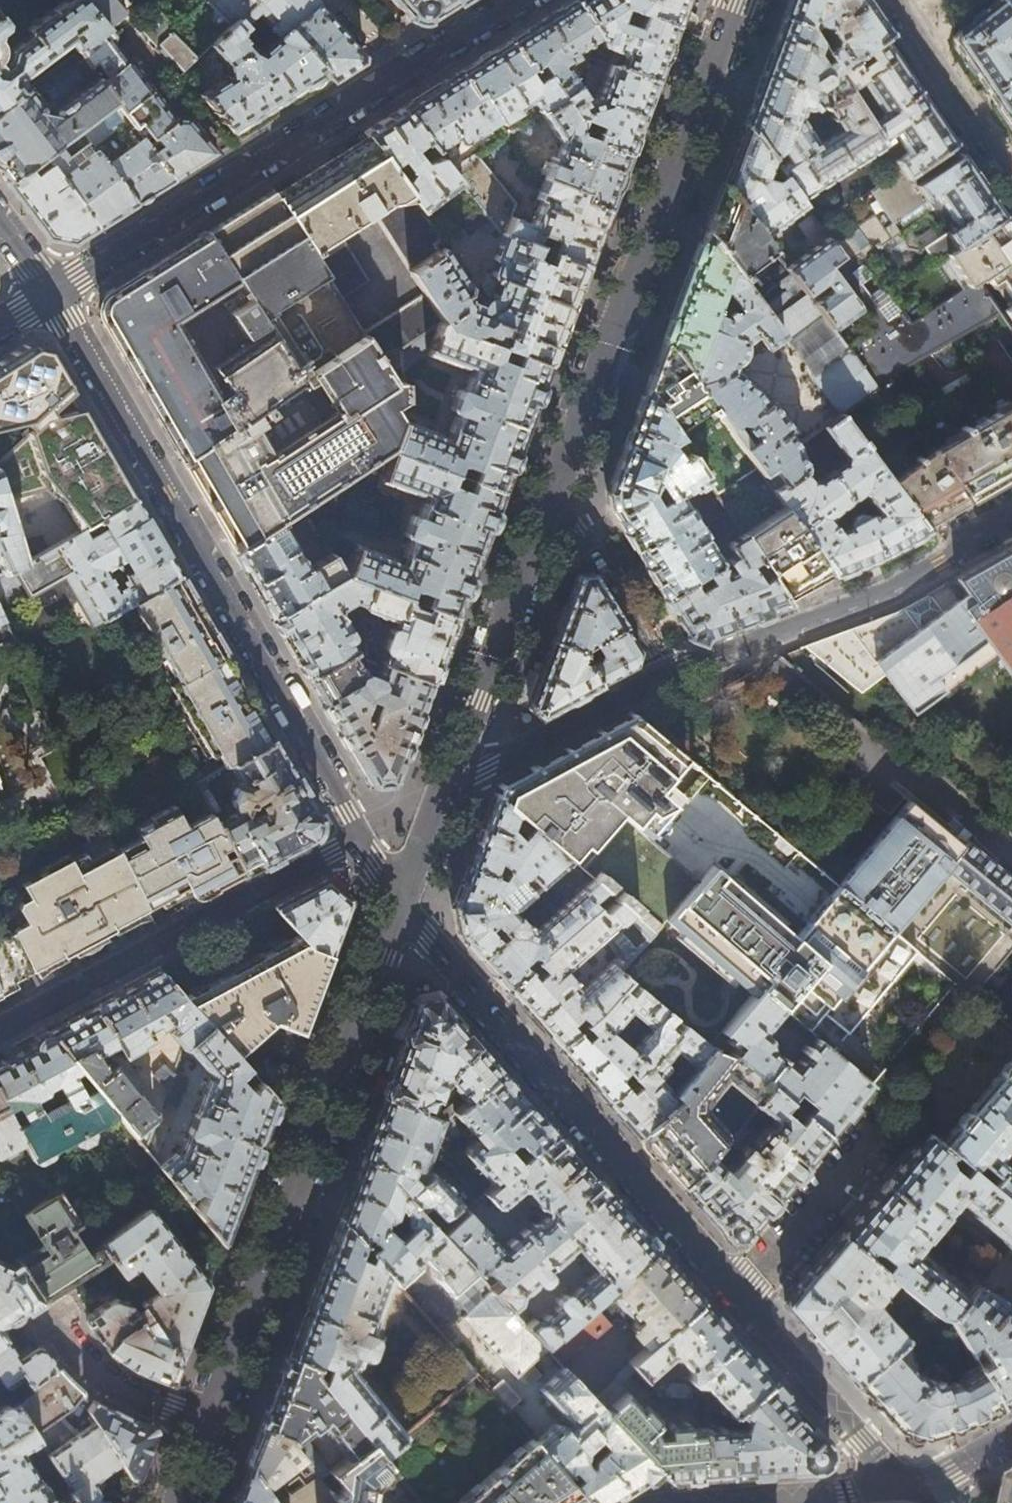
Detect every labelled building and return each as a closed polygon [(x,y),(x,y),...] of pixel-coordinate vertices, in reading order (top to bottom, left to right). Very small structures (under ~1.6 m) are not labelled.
[(107,28),(82,0),(66,0),(26,29),(30,34),(10,49),(7,61),(0,66),(0,109),(28,89),(22,80),(71,44),(78,52),(79,51),(107,28)] [(107,28),(113,22),(126,11),(116,0),(82,0),(107,28)] [(232,20),(235,18),(253,0),(213,0),(232,20)] [(235,18),(245,29),(247,28),(255,36),(265,28),(275,38),(276,39),(285,31),(286,31),(315,3),(312,0),(253,0),(235,18)] [(411,21),(415,23),(422,24),(424,23),(462,0),(393,0),(411,21)] [(574,0),(545,18),(508,41),(523,62),(527,60),(532,66),(541,61),(547,71),(562,94),(578,84),(565,62),(577,54),(575,50),(598,36),(574,0)] [(623,8),(621,7),(617,0),(574,0),(598,36),(605,38),(602,45),(605,50),(621,56),(617,67),(653,80),(660,60),(674,25),(643,15),(637,29),(618,22),(623,8)] [(623,8),(643,15),(674,25),(683,0),(617,0),(621,7),(623,8)] [(808,30),(816,25),(818,26),(821,27),(823,27),(826,26),(834,39),(833,45),(823,52),(828,59),(834,69),(883,37),(888,33),(867,1),(866,0),(789,0),(783,17),(807,27),(808,30)] [(954,32),(953,36),(952,39),(953,42),(985,89),(1011,129),(1011,47),(1009,42),(1011,40),(1011,0),(995,0),(954,32)] [(315,3),(286,31),(326,73),(333,80),(362,62),(363,57),(348,39),(315,3)] [(160,43),(170,33),(174,29),(156,11),(142,23),(152,34),(160,43)] [(808,30),(807,27),(783,17),(760,80),(743,124),(799,199),(882,142),(880,139),(868,120),(846,88),(834,69),(828,59),(821,64),(813,53),(820,48),(808,30)] [(245,29),(235,18),(232,20),(208,45),(228,67),(228,77),(199,95),(233,132),(281,102),(301,89),(303,92),(325,77),(324,75),(326,73),(286,31),(285,31),(276,39),(275,38),(257,54),(253,52),(246,44),(255,36),(247,28),(245,29)] [(125,30),(116,37),(107,28),(79,51),(102,81),(126,62),(142,49),(132,38),(125,30)] [(194,57),(170,33),(154,49),(164,61),(175,76),(194,57)] [(883,37),(834,69),(846,88),(862,77),(862,83),(881,112),(868,120),(880,139),(894,129),(908,150),(894,160),(898,167),(903,174),(954,142),(922,94),(883,37)] [(489,53),(458,73),(471,94),(477,91),(496,120),(498,123),(517,110),(515,107),(533,96),(543,111),(565,98),(562,94),(547,71),(533,80),(527,71),(533,67),(532,66),(527,60),(523,62),(508,41),(489,53)] [(78,52),(28,89),(0,109),(0,174),(6,182),(28,166),(44,154),(57,144),(80,128),(117,101),(102,81),(79,51),(78,52)] [(129,62),(126,62),(102,81),(117,101),(124,111),(151,91),(129,62)] [(639,119),(653,80),(617,67),(608,64),(595,99),(589,99),(578,84),(562,94),(565,98),(579,119),(590,122),(597,125),(603,127),(601,134),(605,136),(602,144),(626,153),(639,119)] [(432,89),(400,109),(433,150),(453,139),(455,142),(460,143),(496,120),(477,91),(471,94),(458,73),(432,89)] [(173,121),(151,91),(124,111),(147,140),(151,137),(173,121)] [(543,111),(506,135),(530,173),(543,177),(583,192),(581,199),(606,209),(616,180),(626,153),(602,144),(605,136),(601,134),(595,132),(597,125),(590,122),(579,119),(565,98),(543,111)] [(124,111),(117,101),(80,128),(93,144),(123,122),(138,142),(113,161),(109,155),(104,159),(137,204),(158,190),(175,180),(154,151),(147,140),(124,111)] [(363,132),(367,137),(420,211),(461,186),(449,171),(433,150),(400,109),(389,116),(372,126),(363,132)] [(177,119),(173,121),(151,137),(159,147),(154,151),(175,180),(196,167),(217,153),(198,132),(187,119),(177,119)] [(728,164),(722,183),(760,234),(802,203),(799,199),(743,124),(728,164)] [(442,240),(420,211),(367,137),(352,146),(303,177),(275,195),(337,296),(365,278),(338,235),(372,213),(411,271),(438,252),(437,251),(435,247),(442,240)] [(486,147),(492,157),(507,148),(502,138),(486,147)] [(860,197),(869,210),(829,239),(831,241),(841,255),(846,260),(858,251),(863,258),(899,230),(892,219),(923,196),(914,183),(961,153),(967,149),(963,143),(959,139),(954,142),(903,174),(898,167),(889,172),(887,174),(888,177),(860,197)] [(57,144),(44,154),(51,165),(99,228),(126,211),(137,204),(104,159),(97,150),(74,167),(57,144)] [(930,206),(926,209),(899,230),(911,246),(920,249),(929,262),(950,248),(986,224),(1008,210),(995,192),(990,195),(982,183),(961,153),(914,183),(923,196),(926,201),(930,206)] [(449,171),(461,186),(462,188),(480,210),(497,231),(498,234),(502,235),(585,265),(594,241),(606,209),(581,199),(583,192),(543,177),(533,205),(537,206),(531,223),(509,216),(513,203),(473,155),(449,171)] [(35,176),(28,166),(6,182),(31,215),(48,238),(48,239),(74,244),(75,243),(82,238),(99,228),(51,165),(35,176)] [(707,222),(704,231),(737,275),(772,249),(760,234),(722,183),(713,206),(707,222)] [(272,190),(207,232),(237,278),(235,280),(247,300),(228,313),(242,336),(262,325),(266,331),(296,380),(299,386),(313,377),(366,342),(359,330),(337,296),(275,195),(272,190)] [(899,230),(926,209),(930,206),(926,201),(923,196),(892,219),(899,230)] [(490,236),(497,231),(480,210),(461,225),(470,235),(481,226),(490,236)] [(829,239),(810,214),(797,224),(813,245),(784,266),(804,292),(832,328),(860,306),(828,264),(841,255),(831,241),(829,239)] [(996,239),(986,224),(950,248),(972,280),(978,276),(985,272),(1008,256),(996,239)] [(227,426),(213,400),(210,395),(211,394),(208,389),(207,390),(191,361),(192,361),(189,355),(188,355),(172,328),(173,328),(170,323),(169,323),(168,322),(235,280),(237,278),(207,232),(207,231),(206,232),(205,231),(197,236),(197,237),(190,242),(146,269),(145,269),(137,274),(115,289),(114,288),(107,292),(107,293),(106,295),(99,317),(101,319),(99,320),(104,327),(105,327),(119,351),(118,352),(123,360),(124,360),(132,374),(138,384),(137,384),(142,393),(143,392),(157,417),(156,418),(161,426),(161,425),(175,450),(179,459),(180,458),(227,426)] [(754,298),(737,275),(704,231),(687,277),(670,322),(663,342),(667,344),(754,466),(770,488),(800,465),(794,448),(792,443),(785,432),(790,428),(767,398),(761,401),(753,390),(745,383),(742,379),(741,379),(735,371),(731,368),(732,363),(737,360),(741,355),(743,351),(743,346),(743,342),(755,334),(765,348),(782,335),(840,413),(876,387),(873,383),(847,348),(832,328),(804,292),(770,318),(755,298),(754,298)] [(564,322),(585,265),(502,235),(491,261),(494,262),(489,276),(486,275),(481,288),(487,298),(481,303),(481,305),(467,301),(465,297),(467,296),(467,288),(441,249),(437,251),(438,252),(411,271),(410,271),(423,292),(441,319),(445,325),(473,336),(482,331),(493,335),(495,330),(506,334),(501,346),(519,353),(548,364),(564,322)] [(887,290),(863,258),(858,251),(846,260),(841,255),(828,264),(860,306),(875,325),(847,348),(873,383),(1000,308),(978,276),(972,280),(911,322),(907,317),(887,290)] [(1008,256),(985,272),(991,281),(999,276),(1011,295),(1011,262),(1008,256)] [(399,346),(441,319),(423,292),(359,330),(366,342),(374,354),(399,346)] [(524,430),(548,364),(519,353),(515,362),(497,356),(501,346),(473,336),(445,325),(441,319),(399,346),(400,371),(428,348),(462,360),(465,360),(468,358),(474,359),(466,384),(464,382),(462,381),(459,383),(457,386),(451,404),(452,407),(454,409),(456,410),(445,438),(438,436),(438,433),(435,430),(401,419),(390,449),(452,473),(472,480),(501,491),(524,430)] [(225,391),(213,400),(227,426),(180,458),(217,522),(234,551),(303,506),(388,451),(390,449),(401,419),(403,415),(401,380),(391,381),(374,354),(366,342),(313,377),(330,404),(267,446),(253,421),(259,418),(254,408),(257,406),(262,414),(270,409),(266,400),(296,380),(266,331),(210,367),(225,391)] [(650,375),(645,389),(705,478),(715,493),(754,466),(667,344),(663,342),(650,375)] [(0,360),(0,430),(28,425),(47,476),(80,530),(134,499),(85,414),(60,420),(57,413),(77,399),(49,351),(24,345),(0,360)] [(691,487),(705,478),(645,389),(635,415),(620,455),(607,491),(608,501),(608,508),(663,596),(690,580),(689,578),(701,571),(701,572),(715,563),(716,558),(675,491),(687,484),(689,487),(691,487)] [(967,430),(965,425),(959,428),(962,433),(931,450),(968,502),(998,485),(1011,477),(1011,404),(967,430)] [(810,479),(801,467),(800,465),(770,488),(782,505),(832,575),(878,558),(926,531),(923,528),(889,480),(840,413),(823,427),(842,451),(841,462),(817,480),(810,479)] [(390,449),(388,451),(303,506),(309,516),(324,541),(331,552),(344,574),(368,583),(406,597),(410,588),(429,594),(425,604),(426,605),(455,615),(476,557),(501,491),(472,480),(468,490),(448,483),(452,473),(390,449)] [(916,461),(889,480),(923,528),(924,527),(944,515),(968,502),(931,450),(920,458),(916,454),(913,457),(916,461)] [(1,573),(14,567),(24,562),(0,485),(0,570),(1,573)] [(80,530),(24,562),(14,567),(30,594),(64,575),(93,625),(125,607),(124,607),(178,575),(156,537),(134,499),(102,517),(108,527),(85,539),(80,530)] [(782,505),(741,533),(789,604),(811,591),(834,578),(832,575),(782,505)] [(271,616),(344,574),(331,552),(308,566),(301,556),(299,557),(297,553),(289,557),(287,553),(296,547),(291,539),(292,538),(286,529),(309,516),(303,506),(234,551),(253,585),(271,616)] [(721,564),(715,563),(701,572),(701,571),(689,578),(690,580),(663,596),(674,614),(686,633),(687,635),(702,641),(709,638),(754,622),(791,608),(789,604),(741,533),(740,531),(728,539),(727,545),(731,552),(725,556),(725,558),(732,569),(720,573),(719,571),(720,570),(721,564)] [(912,602),(897,611),(870,621),(822,638),(804,645),(860,692),(883,673),(912,712),(941,691),(944,694),(941,696),(942,698),(945,696),(997,659),(970,622),(1011,593),(1011,546),(912,602)] [(561,614),(552,640),(581,651),(585,640),(588,639),(592,642),(622,625),(591,573),(576,575),(561,614)] [(362,601),(368,583),(344,574),(271,616),(288,646),(307,678),(350,652),(354,653),(347,640),(349,637),(349,633),(340,618),(338,618),(335,610),(352,600),(362,604),(362,601)] [(198,609),(178,575),(133,601),(153,637),(149,640),(149,642),(149,647),(150,649),(152,651),(156,653),(159,653),(161,652),(178,680),(170,685),(177,697),(173,699),(194,737),(200,734),(211,755),(218,751),(225,764),(229,762),(273,738),(258,713),(233,669),(198,609)] [(409,606),(406,597),(368,583),(362,601),(362,604),(363,607),(395,620),(393,626),(390,626),(387,628),(381,645),(380,648),(382,650),(384,651),(379,662),(431,681),(443,648),(455,615),(426,605),(424,611),(409,606)] [(997,659),(1011,679),(1011,593),(970,622),(997,659)] [(10,637),(0,614),(0,641),(10,637)] [(639,651),(622,625),(592,642),(594,646),(591,651),(590,654),(586,664),(598,685),(622,672),(634,665),(639,651)] [(585,652),(581,651),(552,640),(540,673),(528,705),(527,708),(538,718),(598,685),(586,664),(590,654),(585,652)] [(381,663),(376,676),(361,671),(350,652),(307,678),(333,725),(367,784),(393,782),(411,734),(431,681),(381,663)] [(528,705),(540,673),(532,671),(521,703),(528,705)] [(168,712),(173,720),(177,718),(172,710),(168,712)] [(610,896),(653,934),(664,922),(752,996),(757,990),(779,1009),(815,1040),(831,1053),(914,951),(891,932),(892,931),(836,884),(794,936),(710,866),(698,882),(644,837),(670,806),(654,792),(682,759),(681,758),(682,756),(648,728),(631,713),(554,755),(498,785),(496,790),(494,796),(571,863),(592,881),(610,896)] [(664,719),(648,728),(682,756),(693,742),(664,719)] [(211,755),(200,734),(194,737),(206,758),(211,755)] [(314,833),(317,826),(317,824),(317,816),(298,782),(273,738),(229,762),(236,775),(226,814),(215,819),(240,866),(245,875),(270,862),(310,840),(314,833)] [(223,777),(218,768),(195,780),(200,789),(206,786),(208,779),(210,784),(223,777)] [(99,770),(83,778),(89,788),(104,780),(99,770)] [(212,788),(202,793),(208,804),(218,799),(212,788)] [(564,868),(571,863),(494,796),(481,829),(467,867),(500,879),(504,868),(516,876),(517,876),(522,875),(524,873),(526,871),(537,884),(538,886),(562,866),(564,868)] [(962,845),(907,800),(836,884),(892,931),(943,867),(1011,925),(1011,878),(965,841),(962,845)] [(240,866),(215,819),(211,811),(186,824),(174,803),(150,816),(153,823),(138,831),(140,835),(117,848),(147,906),(187,885),(193,895),(200,897),(204,897),(209,895),(245,875),(240,866)] [(138,831),(153,823),(150,816),(134,824),(138,831)] [(144,908),(147,906),(117,848),(111,837),(69,860),(68,859),(20,884),(21,886),(0,897),(0,910),(10,931),(30,970),(33,969),(46,962),(60,954),(62,959),(72,954),(72,955),(104,938),(103,936),(112,931),(109,926),(123,919),(144,908)] [(530,892),(516,876),(504,868),(500,879),(467,867),(461,884),(452,907),(457,933),(478,957),(503,934),(499,928),(516,914),(511,908),(530,892)] [(271,906),(298,935),(307,944),(328,954),(339,926),(348,900),(323,878),(291,895),(271,906)] [(605,900),(610,896),(592,881),(534,927),(526,926),(516,914),(499,928),(503,934),(478,957),(492,973),(505,987),(542,955),(542,951),(597,907),(605,900)] [(599,910),(597,907),(542,951),(542,955),(505,987),(534,1021),(556,1045),(594,1013),(618,988),(626,980),(618,973),(653,934),(610,896),(605,900),(610,905),(604,910),(599,910)] [(137,918),(147,914),(144,908),(123,919),(109,926),(112,931),(137,918)] [(30,970),(10,931),(0,937),(0,986),(10,981),(30,970)] [(315,990),(328,954),(307,944),(298,935),(248,962),(183,997),(208,1026),(233,1054),(251,1039),(271,1021),(299,1031),(315,990)] [(46,968),(62,959),(60,954),(46,962),(33,969),(37,977),(46,968)] [(127,990),(94,1008),(105,1031),(106,1031),(114,1045),(121,1057),(122,1059),(140,1049),(139,1047),(150,1041),(144,1031),(149,1029),(152,1035),(156,1032),(165,1024),(170,1030),(165,1033),(180,1050),(183,1048),(208,1026),(183,997),(160,971),(127,990)] [(635,987),(626,995),(618,988),(594,1013),(556,1045),(589,1083),(604,1100),(631,1077),(646,1065),(673,1033),(665,1027),(672,1018),(635,987)] [(760,1032),(779,1009),(757,990),(752,996),(721,1033),(737,1046),(730,1055),(765,1084),(784,1100),(792,1091),(808,1104),(801,1114),(826,1135),(844,1114),(869,1085),(831,1053),(815,1040),(808,1048),(804,1045),(799,1051),(803,1054),(790,1069),(766,1049),(767,1048),(766,1038),(760,1032)] [(399,1051),(382,1097),(443,1119),(444,1122),(450,1116),(454,1113),(461,1106),(455,1102),(442,1113),(430,1109),(432,1103),(440,1106),(443,1097),(438,1095),(440,1088),(439,1082),(444,1081),(464,1103),(499,1071),(477,1047),(438,1002),(415,1006),(399,1051)] [(73,1019),(49,1031),(79,1069),(90,1082),(133,1134),(151,1118),(152,1116),(153,1112),(153,1109),(151,1106),(136,1088),(135,1089),(113,1063),(106,1068),(100,1061),(97,1062),(91,1054),(92,1053),(96,1055),(110,1048),(116,1059),(121,1057),(114,1045),(106,1031),(105,1031),(94,1008),(73,1019)] [(680,1025),(673,1033),(646,1065),(631,1077),(604,1100),(624,1122),(636,1137),(674,1099),(668,1094),(669,1093),(657,1078),(668,1065),(664,1061),(673,1051),(693,1067),(709,1049),(680,1025)] [(208,1026),(183,1048),(207,1074),(211,1074),(208,1078),(195,1115),(192,1115),(190,1116),(185,1132),(186,1135),(187,1136),(180,1158),(175,1153),(173,1153),(158,1165),(159,1166),(168,1177),(221,1241),(253,1155),(274,1100),(233,1054),(208,1026)] [(0,1155),(1,1156),(11,1151),(10,1149),(19,1143),(30,1161),(32,1160),(35,1162),(48,1155),(49,1150),(69,1140),(87,1171),(104,1161),(126,1190),(159,1166),(158,1165),(133,1134),(90,1082),(77,1088),(70,1074),(79,1069),(49,1031),(40,1032),(36,1033),(34,1033),(30,1039),(29,1044),(29,1048),(17,1055),(0,1063),(0,1155)] [(674,1087),(669,1093),(668,1094),(674,1099),(636,1137),(658,1161),(680,1186),(707,1153),(724,1133),(700,1106),(723,1077),(751,1100),(765,1084),(730,1055),(714,1042),(709,1049),(693,1067),(686,1075),(674,1087)] [(969,1170),(975,1162),(991,1176),(985,1184),(1011,1206),(1011,1174),(994,1159),(1011,1138),(1011,1059),(939,1146),(969,1170)] [(151,1077),(165,1093),(171,1077),(162,1067),(151,1077)] [(668,1081),(674,1087),(686,1075),(679,1068),(668,1081)] [(528,1105),(499,1071),(464,1103),(461,1106),(454,1113),(477,1141),(473,1142),(466,1150),(463,1155),(492,1187),(517,1164),(503,1148),(508,1144),(517,1143),(527,1155),(552,1132),(528,1105)] [(171,1077),(165,1093),(163,1100),(177,1105),(185,1080),(171,1076),(171,1077)] [(784,1100),(765,1084),(751,1100),(749,1103),(769,1119),(762,1126),(760,1126),(752,1136),(748,1133),(737,1146),(736,1149),(737,1151),(738,1152),(729,1164),(719,1163),(707,1153),(680,1186),(708,1218),(727,1240),(739,1240),(788,1181),(826,1135),(801,1114),(794,1121),(778,1107),(784,1100)] [(425,1166),(443,1119),(382,1097),(373,1122),(360,1158),(389,1169),(385,1180),(417,1213),(426,1205),(439,1219),(456,1204),(456,1199),(435,1176),(431,1176),(419,1187),(413,1180),(418,1167),(422,1169),(425,1166)] [(788,1103),(793,1107),(797,1102),(792,1098),(788,1103)] [(460,1138),(450,1116),(444,1122),(451,1142),(460,1138)] [(580,1164),(552,1132),(527,1155),(517,1164),(492,1187),(483,1195),(494,1207),(501,1207),(520,1190),(520,1188),(527,1188),(527,1190),(531,1196),(539,1205),(547,1210),(546,1215),(544,1215),(536,1223),(530,1223),(501,1250),(466,1211),(444,1231),(438,1236),(490,1292),(603,1190),(580,1164)] [(969,1170),(939,1146),(925,1134),(907,1156),(883,1185),(941,1233),(944,1229),(938,1224),(957,1201),(973,1215),(973,1218),(1006,1244),(1011,1237),(1011,1206),(985,1184),(969,1170)] [(435,1159),(444,1162),(447,1153),(438,1150),(435,1159)] [(434,1232),(417,1213),(385,1180),(389,1169),(360,1158),(348,1188),(337,1217),(361,1244),(362,1245),(364,1240),(369,1242),(373,1247),(367,1251),(369,1254),(390,1277),(398,1286),(417,1268),(418,1261),(413,1257),(418,1252),(437,1270),(436,1278),(468,1313),(491,1293),(490,1292),(438,1236),(434,1232)] [(141,1196),(168,1177),(159,1166),(126,1190),(85,1220),(99,1242),(110,1258),(121,1274),(137,1263),(141,1267),(137,1270),(145,1281),(149,1279),(152,1283),(135,1295),(149,1317),(177,1360),(194,1315),(208,1275),(214,1261),(213,1261),(212,1262),(207,1261),(202,1262),(198,1262),(193,1265),(147,1209),(149,1207),(141,1196)] [(937,1239),(941,1233),(883,1185),(863,1208),(840,1236),(895,1281),(935,1314),(947,1316),(965,1294),(933,1267),(929,1267),(913,1254),(930,1233),(937,1239)] [(49,1297),(110,1258),(99,1242),(83,1252),(70,1230),(80,1223),(57,1190),(19,1214),(38,1244),(13,1260),(42,1301),(49,1297)] [(654,1247),(632,1223),(603,1190),(490,1292),(491,1293),(541,1346),(589,1304),(654,1247)] [(357,1257),(361,1244),(337,1217),(312,1285),(286,1354),(313,1366),(312,1371),(367,1440),(366,1441),(378,1456),(380,1455),(404,1434),(353,1369),(356,1368),(357,1367),(360,1368),(362,1361),(366,1360),(369,1357),(375,1340),(375,1337),(374,1335),(372,1333),(370,1332),(390,1277),(369,1254),(367,1260),(357,1257)] [(440,1227),(434,1232),(438,1236),(444,1231),(440,1227)] [(875,1303),(895,1281),(840,1236),(817,1263),(785,1301),(784,1304),(785,1306),(819,1344),(852,1383),(901,1343),(907,1338),(875,1303)] [(678,1275),(654,1247),(589,1304),(541,1346),(545,1351),(559,1365),(611,1320),(620,1320),(645,1348),(700,1300),(678,1275)] [(24,1308),(27,1311),(42,1301),(13,1260),(6,1266),(0,1263),(0,1324),(24,1308)] [(1001,1302),(1002,1299),(1001,1297),(992,1290),(989,1290),(987,1291),(978,1283),(974,1283),(965,1294),(947,1316),(955,1329),(971,1358),(1000,1407),(1011,1401),(1011,1311),(1001,1302)] [(404,1292),(439,1333),(449,1324),(413,1284),(404,1292)] [(172,1373),(177,1360),(149,1317),(140,1315),(137,1312),(132,1311),(125,1300),(134,1294),(129,1287),(88,1314),(86,1321),(91,1330),(98,1339),(104,1346),(114,1354),(124,1361),(135,1367),(146,1372),(169,1381),(172,1373)] [(491,1293),(468,1313),(462,1318),(520,1381),(532,1384),(543,1374),(533,1362),(545,1351),(541,1346),(491,1293)] [(740,1345),(700,1300),(645,1348),(629,1362),(635,1369),(644,1379),(670,1356),(678,1358),(688,1369),(687,1379),(690,1383),(701,1384),(729,1415),(770,1380),(740,1345)] [(2,1338),(0,1339),(0,1381),(4,1388),(10,1385),(6,1380),(14,1375),(17,1379),(21,1377),(23,1380),(24,1380),(29,1386),(57,1368),(48,1356),(44,1349),(36,1348),(17,1361),(2,1338)] [(1000,1407),(971,1358),(967,1360),(971,1367),(962,1372),(960,1378),(949,1384),(949,1385),(934,1393),(928,1391),(926,1384),(914,1371),(914,1364),(908,1358),(910,1352),(901,1343),(852,1383),(885,1420),(896,1432),(919,1440),(958,1427),(1003,1413),(1000,1407)] [(456,1391),(475,1374),(453,1349),(434,1367),(456,1391)] [(273,1391),(260,1426),(285,1436),(289,1441),(315,1422),(321,1430),(320,1431),(341,1458),(366,1441),(367,1440),(312,1371),(313,1366),(286,1354),(273,1391)] [(617,1385),(635,1369),(629,1362),(589,1397),(667,1481),(688,1479),(727,1476),(723,1451),(701,1452),(699,1427),(688,1428),(688,1421),(667,1422),(662,1427),(663,1436),(658,1436),(650,1428),(655,1424),(655,1418),(643,1405),(639,1409),(617,1385)] [(71,1382),(57,1368),(29,1386),(28,1387),(31,1390),(15,1404),(16,1405),(21,1412),(20,1413),(29,1426),(33,1432),(57,1415),(70,1407),(82,1394),(71,1382)] [(575,1465),(582,1474),(571,1483),(586,1500),(589,1502),(609,1502),(611,1502),(617,1499),(642,1483),(667,1481),(589,1397),(562,1368),(537,1390),(570,1426),(566,1430),(563,1427),(555,1423),(534,1441),(564,1474),(575,1465)] [(475,1374),(456,1391),(404,1434),(380,1455),(392,1470),(418,1502),(581,1502),(585,1501),(586,1500),(571,1483),(564,1474),(534,1441),(507,1410),(489,1390),(475,1374)] [(502,1380),(489,1390),(507,1410),(520,1400),(502,1380)] [(727,1476),(819,1469),(829,1446),(800,1414),(770,1380),(729,1415),(718,1425),(719,1426),(699,1427),(701,1452),(723,1451),(727,1476)] [(665,1397),(688,1398),(688,1390),(684,1384),(671,1384),(665,1389),(665,1397)] [(96,1421),(121,1461),(133,1481),(147,1444),(152,1428),(129,1420),(119,1415),(109,1410),(94,1401),(88,1408),(96,1421)] [(29,1426),(20,1413),(21,1412),(16,1405),(8,1410),(6,1407),(1,1407),(0,1408),(0,1444),(29,1426)] [(57,1415),(33,1432),(41,1443),(51,1459),(63,1476),(74,1470),(80,1479),(69,1486),(75,1495),(81,1502),(104,1502),(95,1500),(97,1490),(92,1482),(101,1475),(121,1461),(96,1421),(75,1435),(57,1415)] [(33,1432),(29,1426),(0,1444),(0,1502),(53,1502),(50,1498),(45,1501),(45,1497),(42,1491),(39,1488),(35,1486),(40,1483),(22,1455),(41,1443),(33,1432)] [(295,1449),(289,1441),(285,1436),(260,1426),(254,1442),(246,1462),(263,1486),(300,1456),(295,1449)] [(370,1496),(372,1486),(392,1470),(380,1455),(378,1456),(366,1441),(341,1458),(326,1470),(337,1486),(336,1491),(330,1495),(317,1477),(278,1502),(376,1502),(370,1496)] [(295,1449),(300,1456),(317,1477),(326,1470),(306,1442),(295,1449)] [(69,1485),(63,1476),(51,1459),(42,1465),(59,1491),(69,1485)] [(263,1486),(246,1462),(231,1502),(274,1502),(263,1486)] [(1008,1476),(1005,1491),(1002,1502),(1011,1502),(1011,1474),(1008,1476)] [(75,1495),(62,1502),(81,1502),(75,1495)]
